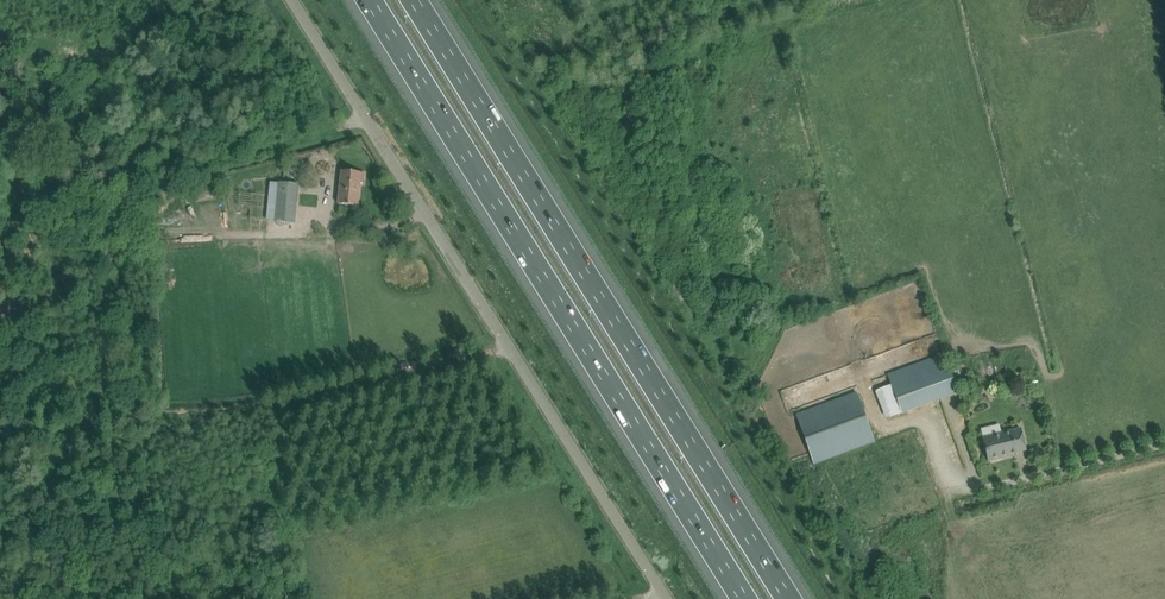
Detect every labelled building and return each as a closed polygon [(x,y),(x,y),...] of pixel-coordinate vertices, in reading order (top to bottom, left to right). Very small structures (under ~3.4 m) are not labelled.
[(364,173),(352,172),(342,171),(338,204),(345,205),(357,206),(360,183),(363,184),(364,173)] [(295,224),(299,184),(279,182),(279,183),(271,183),(267,220),(275,221),(275,222),(295,224)] [(215,197),(213,184),(194,187),(197,200),(215,197)] [(957,391),(946,360),(943,353),(887,374),(890,381),(876,386),(877,389),(876,389),(887,418),(957,391)] [(1012,399),(1010,390),(1001,393),(1003,401),(1012,399)] [(864,451),(862,446),(874,441),(856,393),(796,415),(814,463),(843,453),(845,458),(864,451)] [(968,404),(964,396),(958,398),(962,407),(968,404)] [(1002,456),(1025,450),(1020,429),(983,438),(988,461),(1003,457),(1002,456)]
